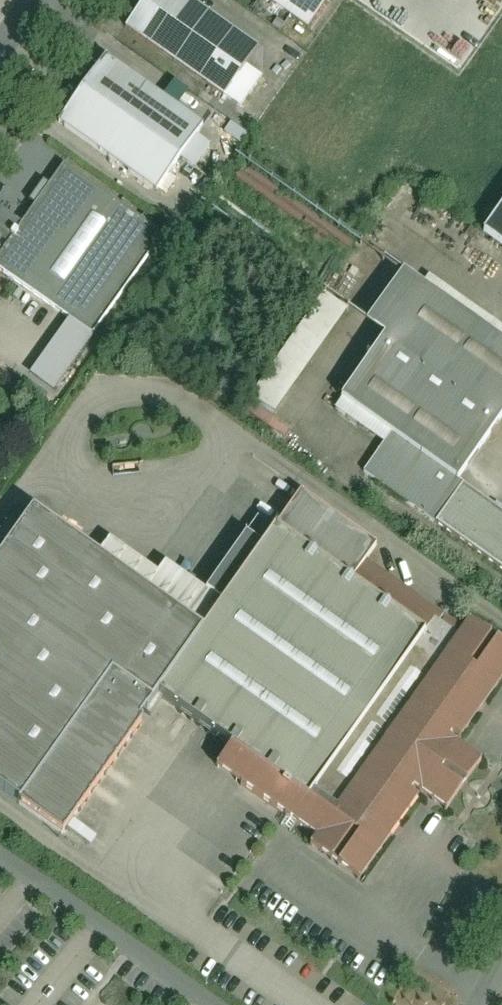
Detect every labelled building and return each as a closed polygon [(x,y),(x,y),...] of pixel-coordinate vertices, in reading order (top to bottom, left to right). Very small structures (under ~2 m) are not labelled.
[(130,31),(239,109),(260,81),(244,69),(256,52),(184,0),(152,0),(130,31)] [(310,29),(330,0),(266,0),(310,29)] [(111,67),(66,131),(158,196),(203,132),(111,67)] [(95,331),(161,232),(61,165),(21,224),(0,210),(0,268),(95,331)] [(487,233),(501,244),(501,211),(487,233)] [(351,406),(399,440),(374,476),(501,564),(501,511),(465,486),(501,432),(501,338),(413,276),(377,328),(396,341),(351,406)] [(162,689),(245,746),(230,767),(331,837),(325,846),(370,877),(426,796),(449,812),(485,760),(457,741),(501,675),(501,648),(446,609),(431,630),(260,511),(202,595),(217,605),(199,631),(35,517),(0,567),(0,786),(64,830),(162,689)]
